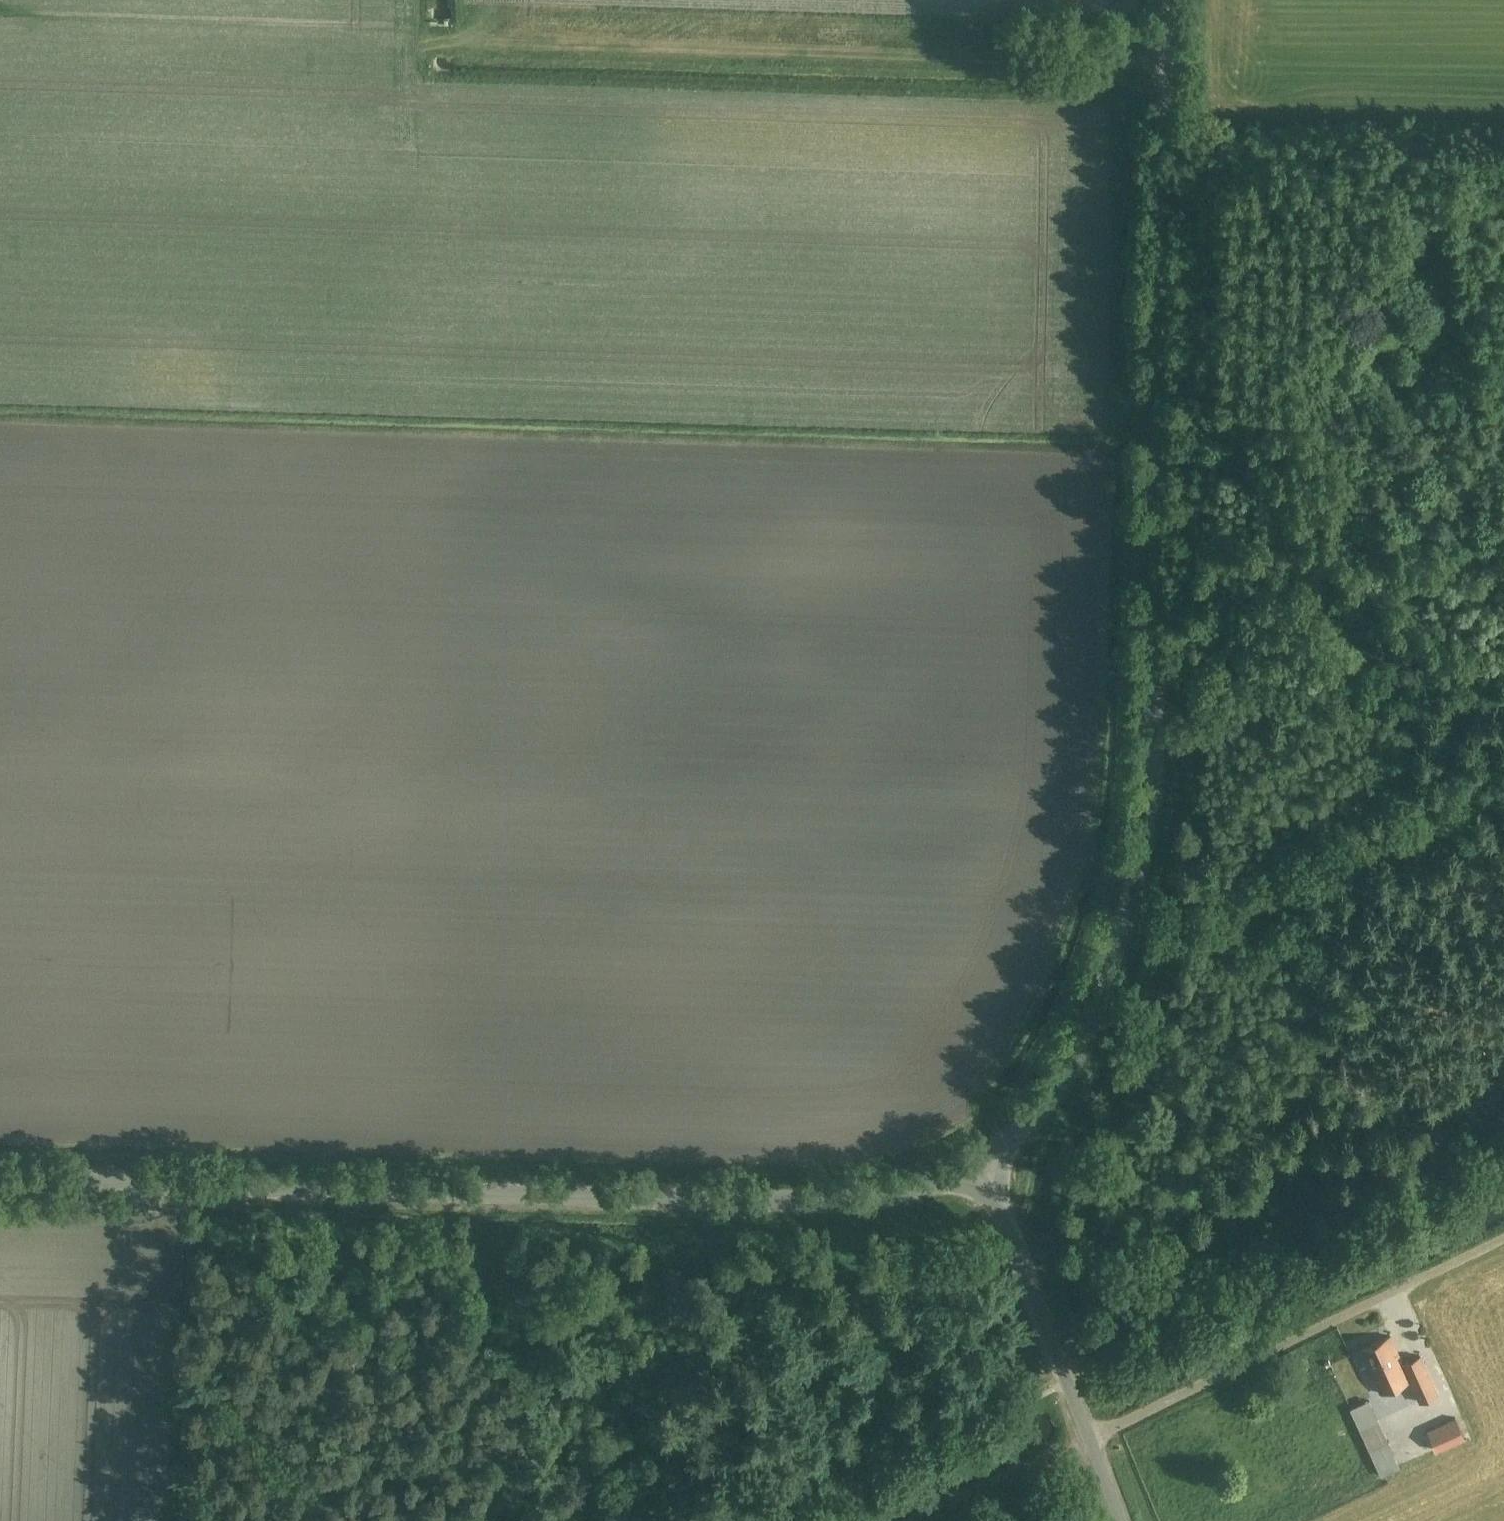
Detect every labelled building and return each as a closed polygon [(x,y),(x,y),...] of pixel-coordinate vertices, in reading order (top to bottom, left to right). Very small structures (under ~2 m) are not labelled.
[(1403,1364),(1390,1336),(1361,1350),(1381,1393),(1410,1380),(1420,1402),(1436,1394),(1419,1357),(1403,1364)] [(1465,1439),(1456,1419),(1428,1431),(1437,1451),(1465,1439)]
